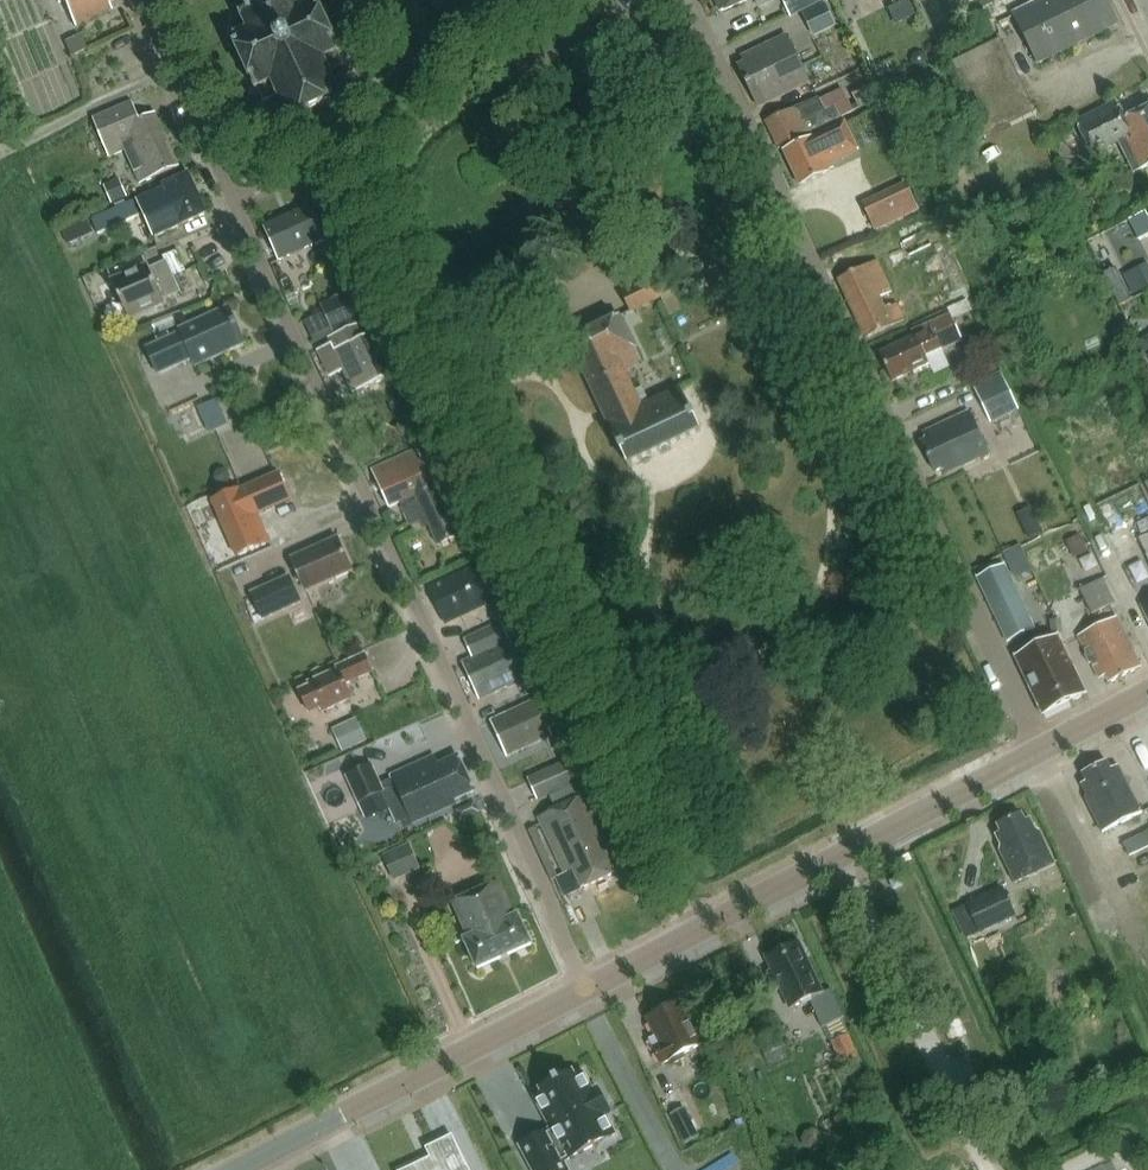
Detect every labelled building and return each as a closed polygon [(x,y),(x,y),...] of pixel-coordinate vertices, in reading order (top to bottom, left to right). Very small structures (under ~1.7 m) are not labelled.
[(77,26),(113,9),(111,3),(118,0),(65,0),(77,26)] [(320,0),(317,0),(313,2),(312,0),(276,0),(243,16),(251,31),(234,39),(259,91),(263,89),(268,101),(280,96),(293,121),(345,96),(333,72),(346,66),(340,54),(344,52),(320,0)] [(723,11),(749,0),(718,0),(723,11)] [(793,16),(825,0),(785,0),(793,16)] [(1017,15),(1018,17),(1020,20),(1041,63),(1119,25),(1107,0),(1047,0),(1017,15)] [(827,5),(804,15),(815,38),(837,27),(827,5)] [(811,83),(788,36),(745,57),(748,64),(742,67),(761,107),(811,83)] [(83,39),(67,46),(72,57),(88,49),(83,39)] [(1003,40),(951,66),(978,119),(954,131),(963,150),(987,138),(987,139),(1040,113),(1003,40)] [(915,53),(909,61),(914,70),(924,71),(930,62),(925,53),(915,53)] [(862,109),(877,101),(869,85),(854,92),(862,109)] [(820,96),(768,122),(781,149),(841,119),(835,107),(828,111),(822,100),(820,96)] [(1129,121),(1119,102),(1079,123),(1095,155),(1121,142),(1137,172),(1147,167),(1147,112),(1129,121)] [(128,150),(142,184),(181,168),(158,114),(142,120),(135,103),(96,120),(111,157),(128,150)] [(820,136),(787,152),(803,185),(836,169),(834,165),(829,154),(856,142),(847,123),(820,136)] [(166,186),(167,189),(94,222),(100,234),(145,213),(156,238),(209,214),(191,175),(166,186)] [(119,179),(104,186),(113,204),(128,197),(119,179)] [(887,195),(864,206),(867,211),(876,231),(898,220),(889,201),(887,195)] [(282,261),(332,238),(317,205),(267,227),(282,261)] [(1147,212),(1131,220),(1141,241),(1147,238),(1147,212)] [(88,220),(74,226),(81,240),(94,234),(88,220)] [(906,247),(889,255),(895,268),(912,261),(911,256),(908,251),(907,249),(906,247)] [(168,304),(166,299),(183,292),(185,296),(197,290),(179,250),(165,257),(168,263),(153,270),(151,265),(114,281),(132,320),(168,304)] [(907,319),(900,305),(888,311),(881,297),(894,291),(880,262),(841,280),(867,337),(907,319)] [(1125,275),(1128,282),(1134,295),(1147,289),(1147,276),(1144,266),(1125,275)] [(650,279),(622,293),(632,314),(660,300),(650,279)] [(968,300),(950,309),(953,315),(955,320),(973,312),(968,300)] [(247,344),(231,308),(181,330),(183,334),(149,350),(161,375),(195,359),(198,366),(247,344)] [(342,313),(328,319),(334,334),(349,328),(342,313)] [(174,315),(153,323),(155,329),(176,321),(174,315)] [(916,338),(881,354),(894,382),(915,372),(916,376),(934,368),(932,365),(928,357),(964,341),(955,320),(953,315),(951,316),(913,333),(916,338)] [(623,317),(571,342),(611,425),(612,425),(632,466),(703,432),(683,389),(652,404),(643,387),(637,390),(627,369),(643,361),(638,351),(639,350),(623,317)] [(329,340),(332,347),(322,352),(333,376),(346,369),(357,393),(396,376),(377,333),(365,338),(360,327),(340,336),(336,337),(329,340)] [(1137,340),(1144,353),(1147,351),(1147,335),(1137,340)] [(993,357),(979,364),(985,376),(999,369),(993,357)] [(1001,377),(976,390),(993,423),(1018,411),(1001,377)] [(219,400),(204,407),(215,432),(230,425),(219,400)] [(938,472),(944,469),(947,475),(991,455),(971,412),(925,433),(929,441),(924,443),(938,472)] [(440,486),(446,483),(434,456),(425,460),(420,450),(374,471),(391,507),(418,495),(440,486)] [(217,478),(220,483),(225,485),(231,483),(233,477),(230,472),(224,470),(219,472),(217,478)] [(241,491),(239,491),(247,511),(256,507),(261,505),(262,509),(291,496),(280,473),(241,491)] [(463,536),(440,486),(418,495),(421,500),(405,507),(413,526),(428,519),(441,546),(463,536)] [(240,490),(215,501),(225,525),(240,557),(273,543),(258,511),(262,509),(261,505),(256,507),(247,511),(239,491),(241,491),(240,490)] [(1024,527),(1030,540),(1044,533),(1038,521),(1024,527)] [(1081,535),(1066,542),(1072,554),(1087,548),(1083,539),(1081,535)] [(1147,562),(1147,536),(1138,540),(1147,562)] [(355,572),(341,538),(294,559),(308,592),(355,572)] [(1021,546),(1004,554),(1012,570),(1029,562),(1021,546)] [(1008,638),(1036,625),(1007,567),(980,580),(1008,638)] [(448,623),(493,603),(489,596),(497,593),(487,573),(480,576),(476,569),(432,589),(448,623)] [(292,577),(254,594),(266,620),(304,604),(292,577)] [(1105,579),(1081,590),(1093,615),(1117,603),(1105,579)] [(1091,664),(1095,666),(1102,679),(1109,676),(1112,683),(1144,667),(1118,617),(1081,636),(1089,652),(1087,656),(1091,664)] [(497,693),(510,686),(511,688),(535,676),(521,646),(514,649),(502,624),(470,639),(478,657),(468,662),(484,696),(496,690),(497,693)] [(1050,655),(1072,701),(1088,693),(1061,637),(1045,645),(1048,651),(1053,648),(1055,652),(1050,655)] [(1045,714),(1072,701),(1050,655),(1055,652),(1053,648),(1048,651),(1045,645),(1018,658),(1045,714)] [(341,670),(312,683),(313,686),(300,692),(311,714),(323,709),(324,712),(355,698),(348,683),(375,671),(367,654),(339,667),(341,670)] [(509,757),(555,735),(552,728),(557,726),(548,705),(543,708),(539,700),(493,722),(494,724),(502,742),(509,757)] [(358,719),(342,726),(352,749),(368,741),(358,719)] [(437,757),(396,775),(396,777),(417,822),(457,804),(456,800),(475,791),(459,757),(441,765),(437,757)] [(570,759),(530,777),(538,795),(578,777),(570,759)] [(1121,766),(1114,769),(1110,761),(1085,773),(1090,782),(1084,784),(1090,795),(1088,798),(1106,833),(1145,813),(1121,766)] [(363,771),(349,777),(361,804),(383,794),(387,792),(383,783),(376,766),(363,771)] [(607,848),(611,846),(588,796),(541,818),(567,873),(575,869),(585,889),(619,874),(607,848)] [(1003,825),(1006,832),(999,835),(1005,846),(1003,851),(1018,883),(1058,864),(1043,832),(1038,830),(1033,819),(1026,823),(1023,816),(1003,825)] [(1147,850),(1147,834),(1126,844),(1132,857),(1147,850)] [(411,844),(384,855),(395,881),(422,869),(411,844)] [(480,969),(534,945),(521,915),(517,917),(502,883),(457,904),(472,937),(467,940),(480,969)] [(978,934),(1016,916),(1002,887),(964,904),(978,934)] [(800,941),(770,955),(777,970),(771,973),(780,991),(785,988),(795,1009),(811,1001),(813,1000),(825,994),(800,941)] [(671,1008),(651,1018),(660,1035),(665,1046),(658,1050),(666,1065),(676,1060),(678,1064),(690,1058),(688,1054),(706,1045),(685,1001),(683,1002),(679,1000),(672,1004),(671,1008)] [(834,1042),(843,1061),(858,1054),(849,1035),(834,1042)] [(521,1145),(534,1169),(568,1169),(564,1162),(569,1159),(568,1157),(601,1139),(592,1123),(605,1116),(611,1112),(598,1088),(592,1092),(583,1075),(575,1079),(572,1073),(544,1090),(546,1094),(538,1098),(547,1114),(551,1112),(559,1127),(551,1131),(550,1129),(521,1145)] [(686,1107),(671,1115),(686,1146),(701,1139),(686,1107)] [(806,1132),(803,1140),(806,1148),(813,1152),(822,1149),(825,1141),(822,1133),(815,1129),(806,1132)] [(455,1137),(431,1149),(435,1158),(410,1169),(471,1169),(455,1137)]
